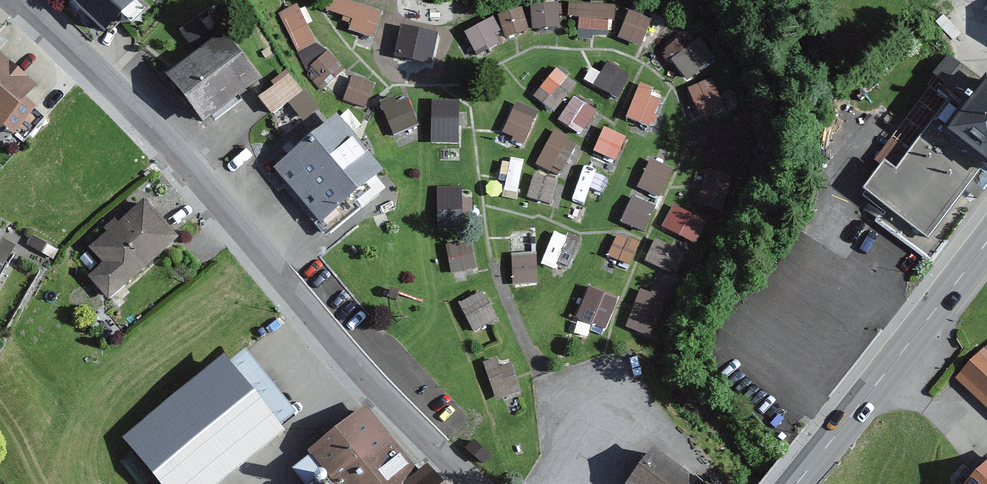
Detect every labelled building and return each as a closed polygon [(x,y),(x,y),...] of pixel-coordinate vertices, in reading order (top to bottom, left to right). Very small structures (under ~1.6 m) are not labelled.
[(136,0),(63,0),(105,41),(140,4),(136,0)] [(350,0),(331,0),(327,15),(353,21),(354,32),(376,37),(383,8),(350,0)] [(615,7),(576,2),(574,19),(587,21),(583,30),(612,33),(615,7)] [(560,4),(536,6),(538,33),(563,31),(560,4)] [(304,5),(280,14),(296,56),(320,47),(304,5)] [(453,8),(424,7),(431,28),(459,26),(453,8)] [(523,10),(502,16),(510,41),(530,34),(523,10)] [(654,26),(630,15),(620,36),(644,47),(654,26)] [(197,19),(179,32),(193,51),(211,37),(197,19)] [(505,42),(493,20),(466,34),(477,56),(505,42)] [(668,43),(691,76),(719,56),(697,24),(668,43)] [(433,42),(409,35),(401,60),(426,67),(433,42)] [(260,87),(223,39),(166,82),(203,130),(260,87)] [(346,69),(330,51),(314,65),(329,83),(346,69)] [(948,56),(932,79),(943,87),(936,97),(948,105),(914,152),(895,178),(884,171),(864,199),(930,246),(980,176),(986,180),(986,84),(948,56)] [(0,60),(0,131),(1,132),(5,128),(14,136),(36,113),(28,106),(38,94),(0,60)] [(621,76),(600,64),(587,86),(609,98),(621,76)] [(578,86),(557,69),(535,94),(555,112),(578,86)] [(318,111),(286,72),(271,84),(274,89),(259,101),(272,117),(288,105),(303,123),(318,111)] [(376,87),(351,79),(344,101),(369,109),(376,87)] [(672,98),(646,85),(629,122),(639,126),(642,119),(652,124),(657,114),(667,119),(672,98)] [(722,88),(695,94),(702,123),(729,116),(722,88)] [(599,114),(576,100),(563,121),(586,135),(599,114)] [(401,108),(396,101),(379,108),(385,122),(378,124),(386,146),(423,131),(411,101),(401,108)] [(457,105),(434,106),(435,136),(458,135),(457,105)] [(538,117),(516,106),(501,137),(523,147),(538,117)] [(384,177),(337,121),(273,173),(319,230),(384,177)] [(727,129),(703,127),(701,149),(724,151),(727,129)] [(628,139),(607,129),(597,152),(617,162),(628,139)] [(579,146),(558,133),(538,165),(560,178),(579,146)] [(876,164),(884,171),(895,178),(914,152),(895,138),(876,164)] [(523,161),(499,154),(488,185),(513,193),(523,161)] [(613,170),(592,161),(581,185),(602,195),(613,170)] [(673,171),(653,162),(642,190),(661,199),(673,171)] [(724,174),(705,173),(703,207),(722,208),(724,174)] [(558,183),(536,176),(529,198),(552,205),(558,183)] [(600,206),(579,194),(567,216),(588,227),(600,206)] [(465,196),(437,199),(441,232),(468,229),(465,196)] [(657,208),(636,199),(625,223),(646,233),(657,208)] [(178,243),(144,204),(113,231),(89,252),(103,268),(88,281),(108,304),(178,243)] [(705,221),(682,210),(673,231),(695,242),(705,221)] [(580,243),(559,233),(547,259),(568,269),(580,243)] [(32,237),(26,246),(42,255),(47,246),(32,237)] [(640,246),(621,237),(610,258),(630,268),(640,246)] [(15,254),(2,246),(4,242),(0,239),(0,281),(15,254)] [(689,255),(659,241),(647,265),(679,278),(689,255)] [(474,242),(447,245),(450,275),(477,272),(474,242)] [(537,263),(513,265),(517,299),(540,297),(537,263)] [(625,278),(606,268),(594,291),(613,301),(625,278)] [(666,299),(644,291),(629,329),(652,338),(666,299)] [(483,292),(460,303),(475,335),(499,323),(483,292)] [(616,308),(593,297),(582,319),(605,331),(616,308)] [(132,313),(125,318),(131,325),(137,320),(132,313)] [(985,352),(958,382),(986,407),(986,354),(985,352)] [(245,355),(227,369),(278,431),(295,417),(245,355)] [(498,357),(482,360),(496,401),(521,394),(512,368),(501,368),(498,357)] [(123,442),(156,483),(228,483),(284,440),(278,431),(227,369),(223,363),(123,442)] [(330,483),(412,483),(420,477),(366,410),(308,457),(311,460),(330,483)] [(653,456),(633,483),(691,483),(653,456)] [(311,460),(293,474),(301,483),(330,483),(311,460)] [(972,483),(986,483),(986,469),(972,483)] [(412,483),(438,483),(429,472),(420,477),(412,483)]
